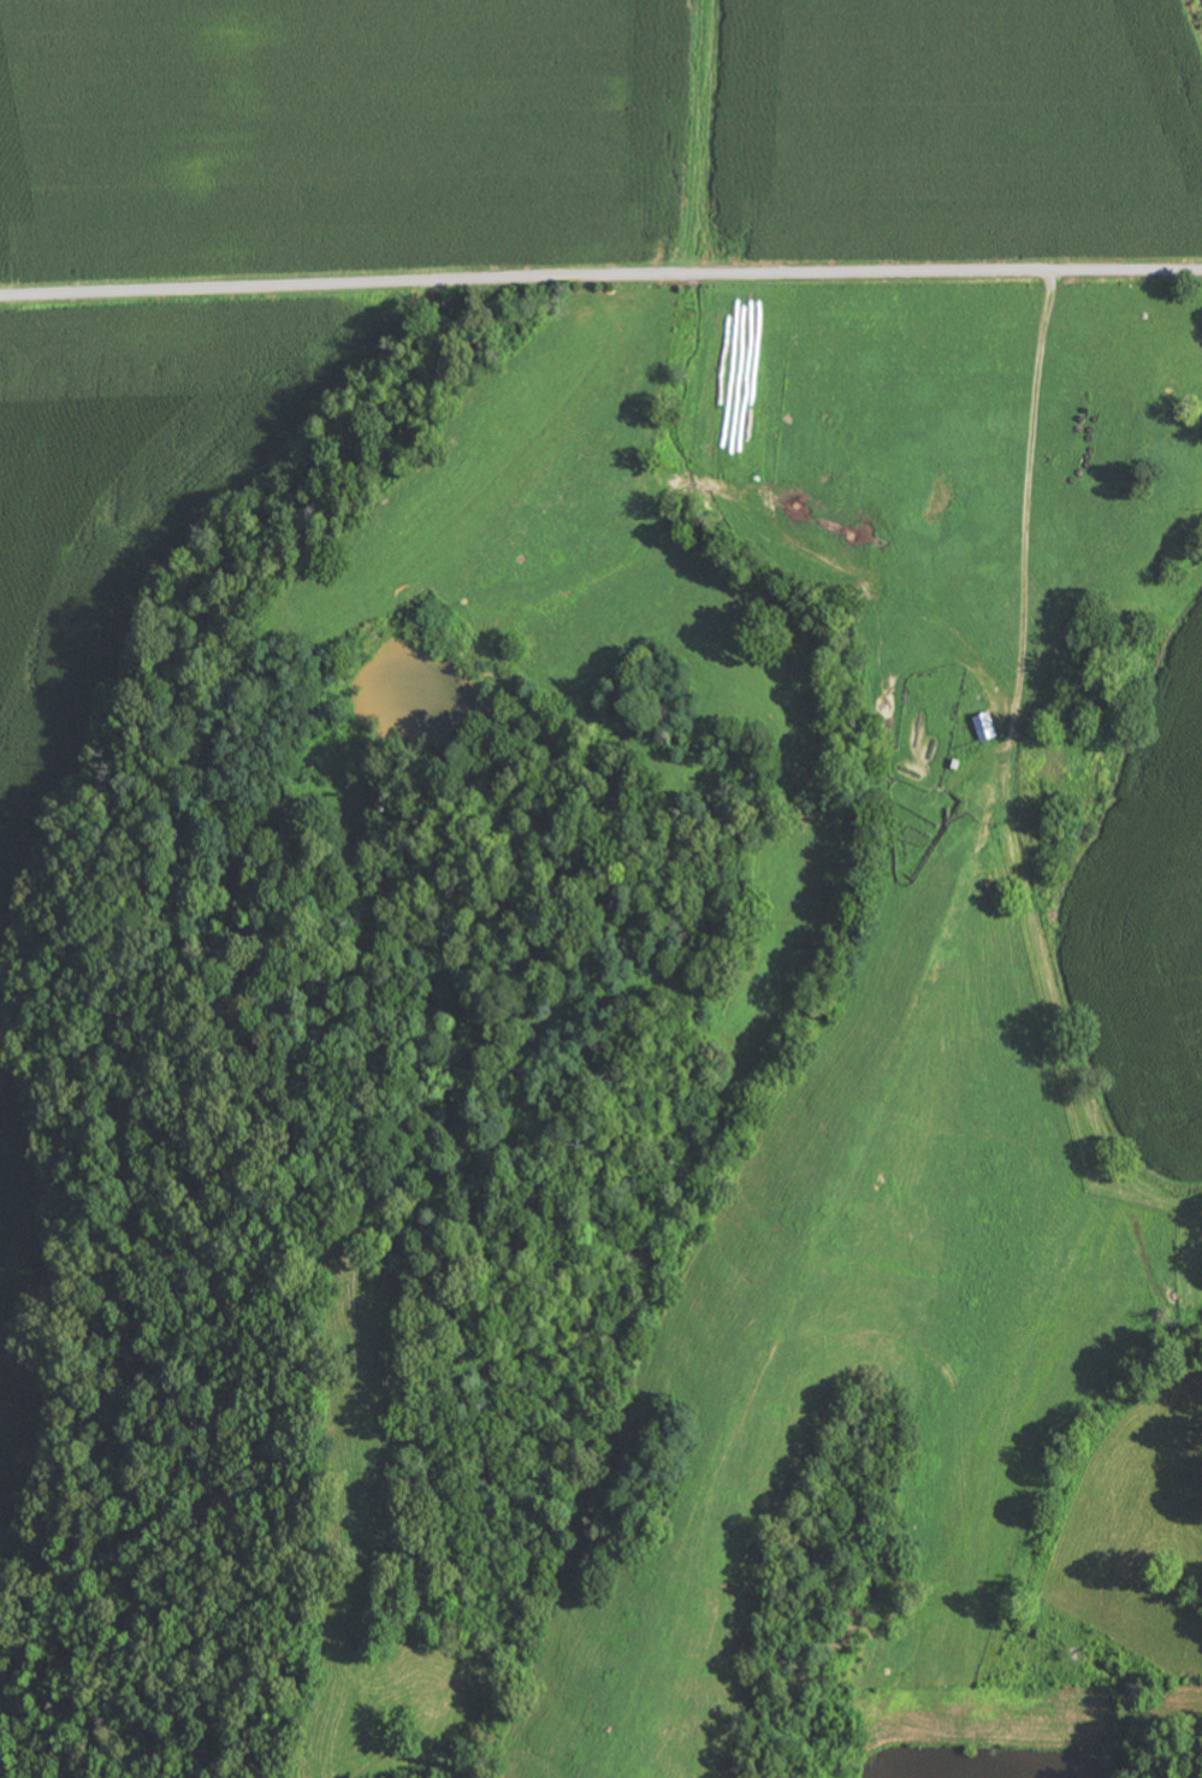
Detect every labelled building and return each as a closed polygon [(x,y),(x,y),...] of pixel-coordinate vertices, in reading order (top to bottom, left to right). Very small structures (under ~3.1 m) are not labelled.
[(978,744),(996,738),(989,713),(971,718),(978,744)]
